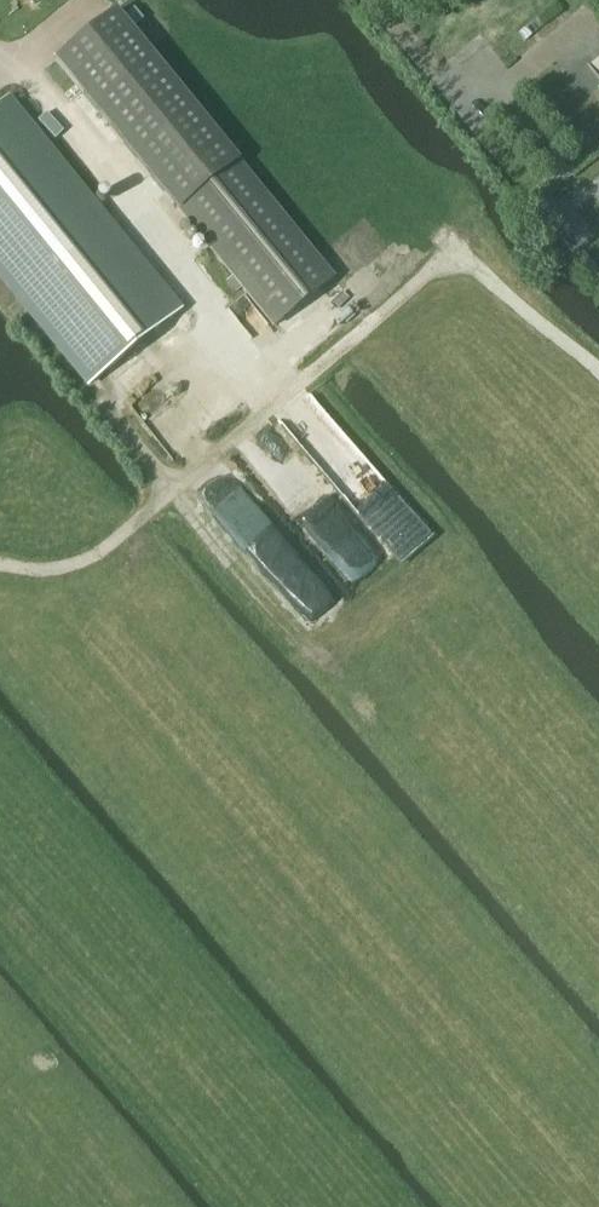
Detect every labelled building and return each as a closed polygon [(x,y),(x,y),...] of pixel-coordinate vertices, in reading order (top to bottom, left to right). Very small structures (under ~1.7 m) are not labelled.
[(55,61),(272,328),(332,279),(115,12),(55,61)] [(0,106),(0,277),(89,386),(179,313),(6,101),(0,106)] [(560,241),(576,228),(552,198),(536,211),(560,241)]
